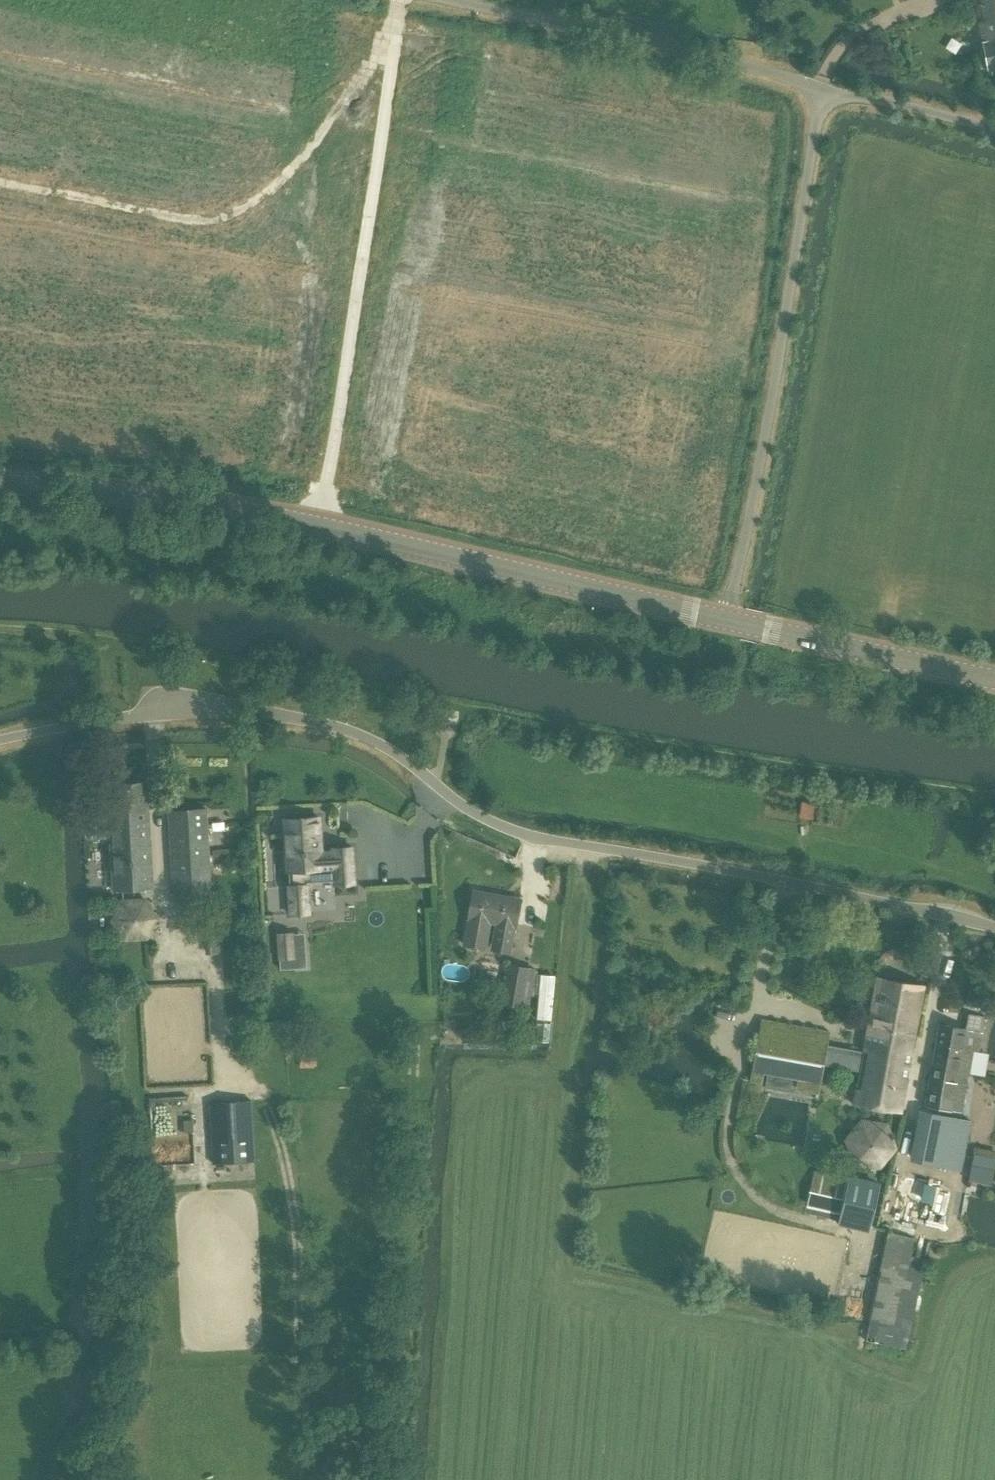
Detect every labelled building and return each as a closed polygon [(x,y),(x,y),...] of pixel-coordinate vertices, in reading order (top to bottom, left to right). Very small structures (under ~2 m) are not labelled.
[(994,69),(994,0),(975,0),(988,70),(994,69)] [(113,891),(153,889),(146,782),(105,786),(108,819),(84,821),(85,840),(109,838),(113,891)] [(173,898),(211,896),(206,810),(168,812),(173,898)] [(318,817),(284,819),(286,847),(286,853),(287,868),(287,869),(287,870),(289,870),(290,886),(288,886),(290,914),(309,913),(308,885),(307,885),(307,882),(334,881),(334,884),(354,883),(352,847),(332,849),(333,855),(321,855),(318,817)] [(473,890),(465,931),(516,940),(514,950),(534,954),(542,908),(522,904),(521,909),(513,907),(515,898),(473,890)] [(147,939),(157,918),(144,899),(121,900),(111,921),(123,940),(147,939)] [(292,933),(278,933),(278,956),(292,956),(292,933)] [(531,991),(525,990),(529,967),(508,963),(501,1004),(521,1008),(522,1007),(528,1008),(531,991)] [(876,978),(866,1031),(867,1031),(868,1027),(871,1028),(870,1035),(868,1048),(869,1053),(871,1057),(825,1049),(828,1031),(762,1019),(752,1069),(766,1071),(763,1087),(789,1091),(792,1075),(820,1080),(823,1063),(872,1073),(867,1105),(854,1103),(854,1099),(853,1103),(900,1112),(923,986),(876,978)] [(967,1010),(985,1013),(989,989),(971,986),(967,1010)] [(968,1014),(965,1029),(982,1032),(985,1017),(968,1014)] [(978,1052),(982,1032),(965,1029),(939,1025),(924,1106),(960,1113),(971,1051),(978,1052)] [(819,1091),(821,1082),(800,1078),(798,1087),(819,1091)] [(212,1164),(255,1162),(252,1100),(209,1103),(212,1164)] [(960,1171),(970,1120),(920,1111),(911,1161),(960,1171)] [(890,1146),(890,1141),(890,1135),(888,1130),(886,1126),(882,1121),(878,1118),(873,1116),(868,1114),(863,1114),(857,1114),(852,1116),(847,1119),(843,1122),(840,1126),(837,1131),(836,1136),(836,1141),(836,1147),(838,1152),(840,1157),(844,1161),(848,1164),(853,1166),(858,1168),(863,1168),(869,1168),(874,1166),(878,1164),(883,1160),(886,1156),(888,1151),(890,1146)] [(994,1163),(994,1152),(974,1148),(971,1165),(994,1170),(994,1163)] [(868,1228),(879,1185),(814,1170),(804,1213),(868,1228)] [(868,1324),(865,1341),(874,1343),(878,1344),(905,1350),(919,1292),(920,1283),(921,1280),(926,1260),(910,1256),(914,1237),(910,1237),(913,1223),(917,1224),(927,1183),(900,1177),(887,1230),(888,1230),(880,1270),(868,1324)]
